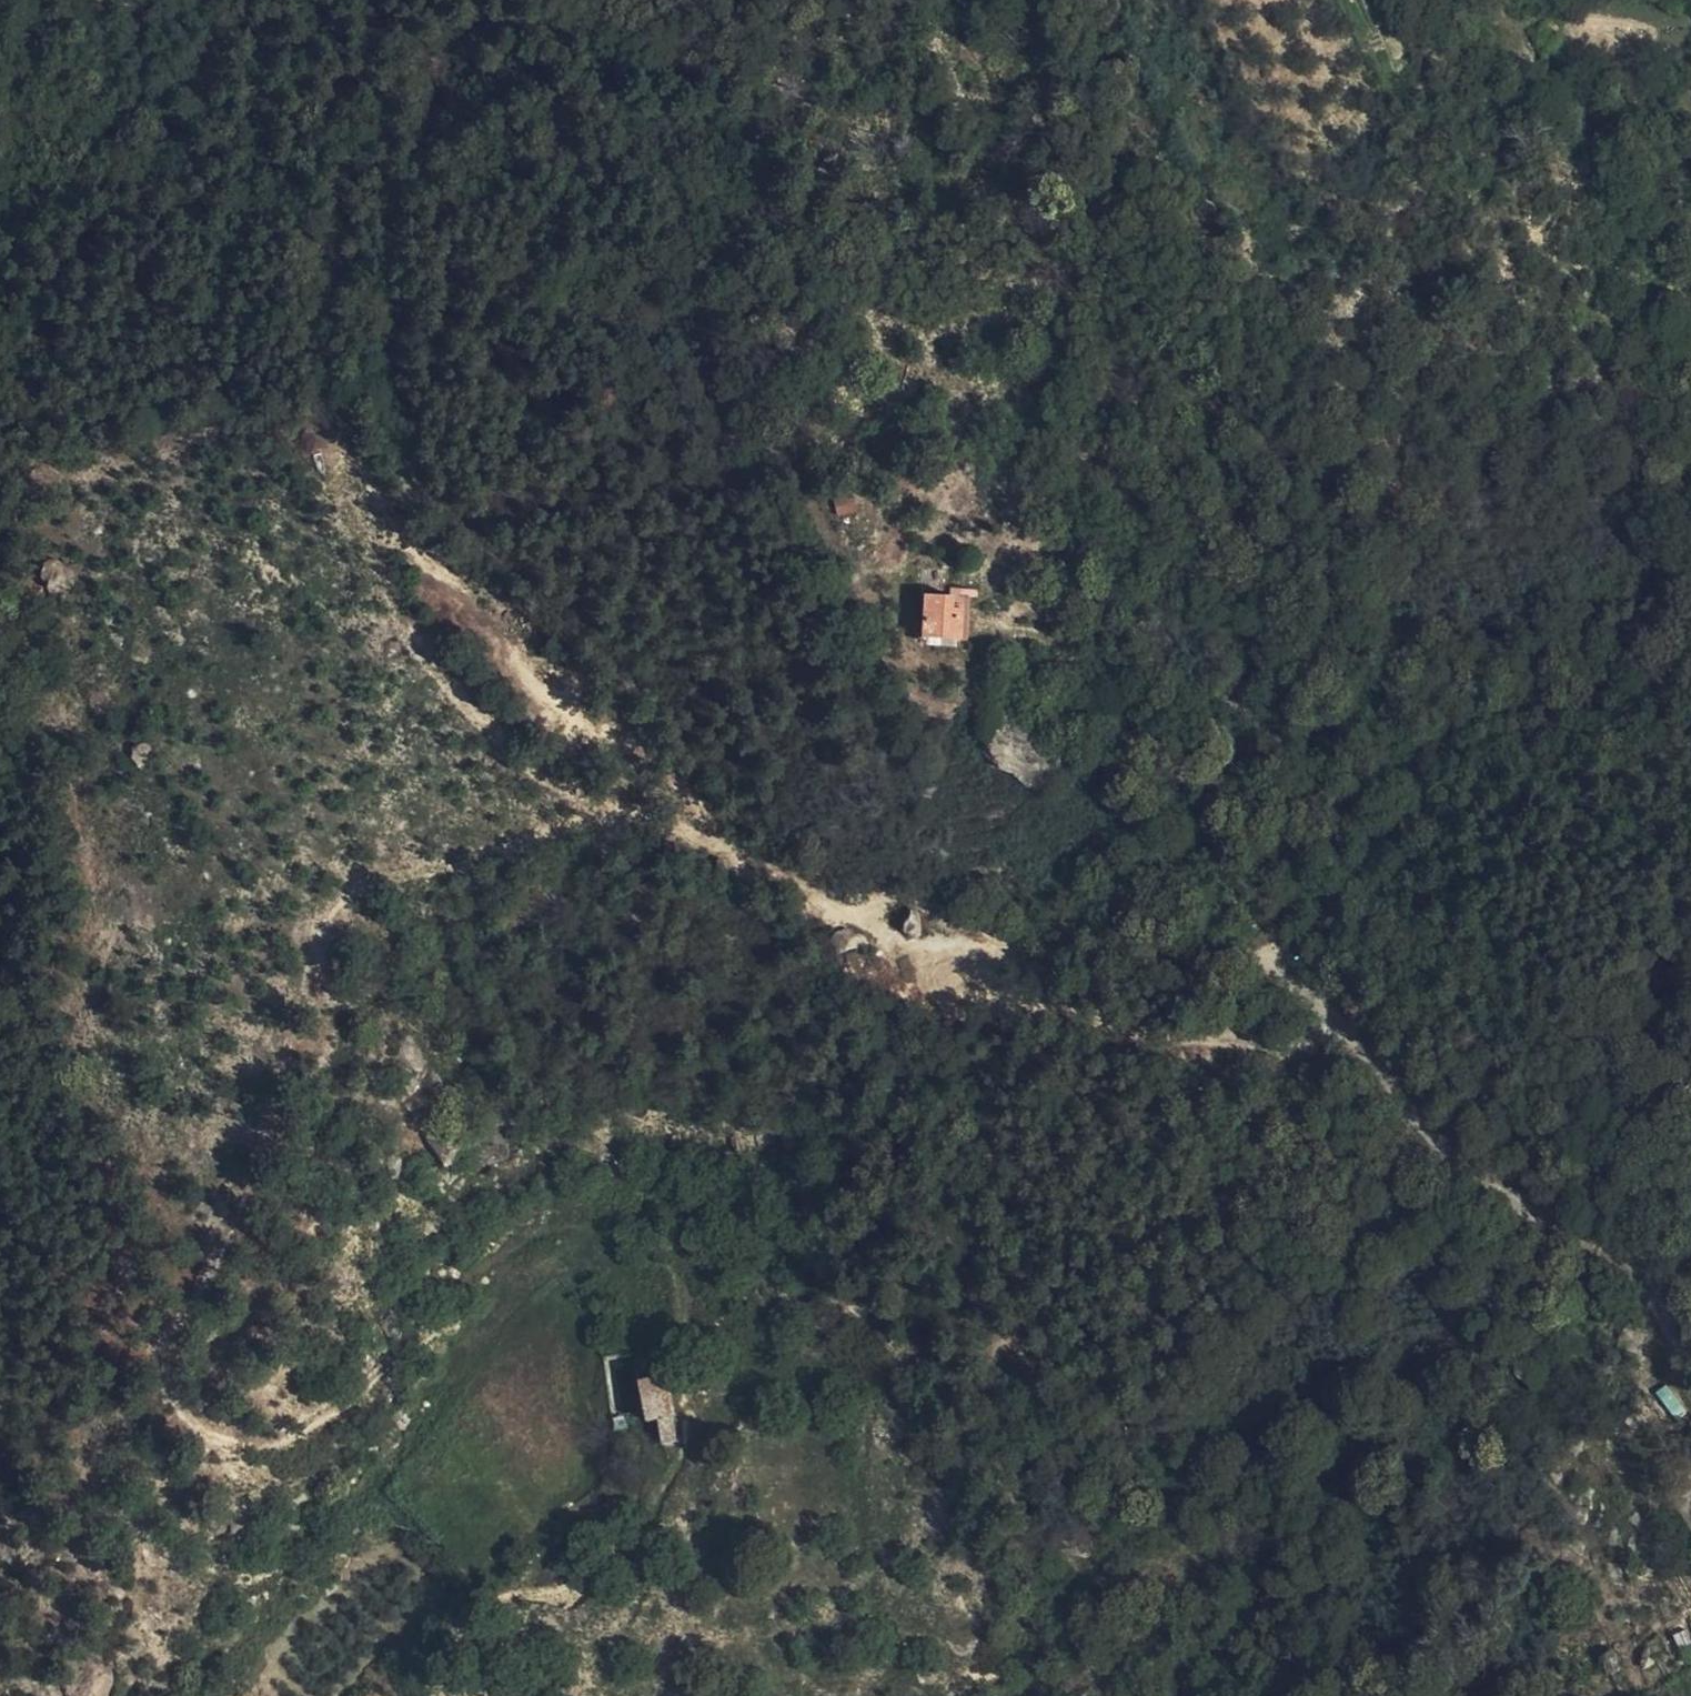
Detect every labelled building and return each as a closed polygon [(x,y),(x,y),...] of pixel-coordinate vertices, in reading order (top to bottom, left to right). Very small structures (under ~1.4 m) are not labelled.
[(856,514),(856,497),(836,497),(836,514),(856,514)] [(948,591),(910,588),(907,631),(944,634),(948,591)] [(635,1377),(643,1423),(656,1420),(660,1445),(678,1442),(666,1372),(635,1377)]
